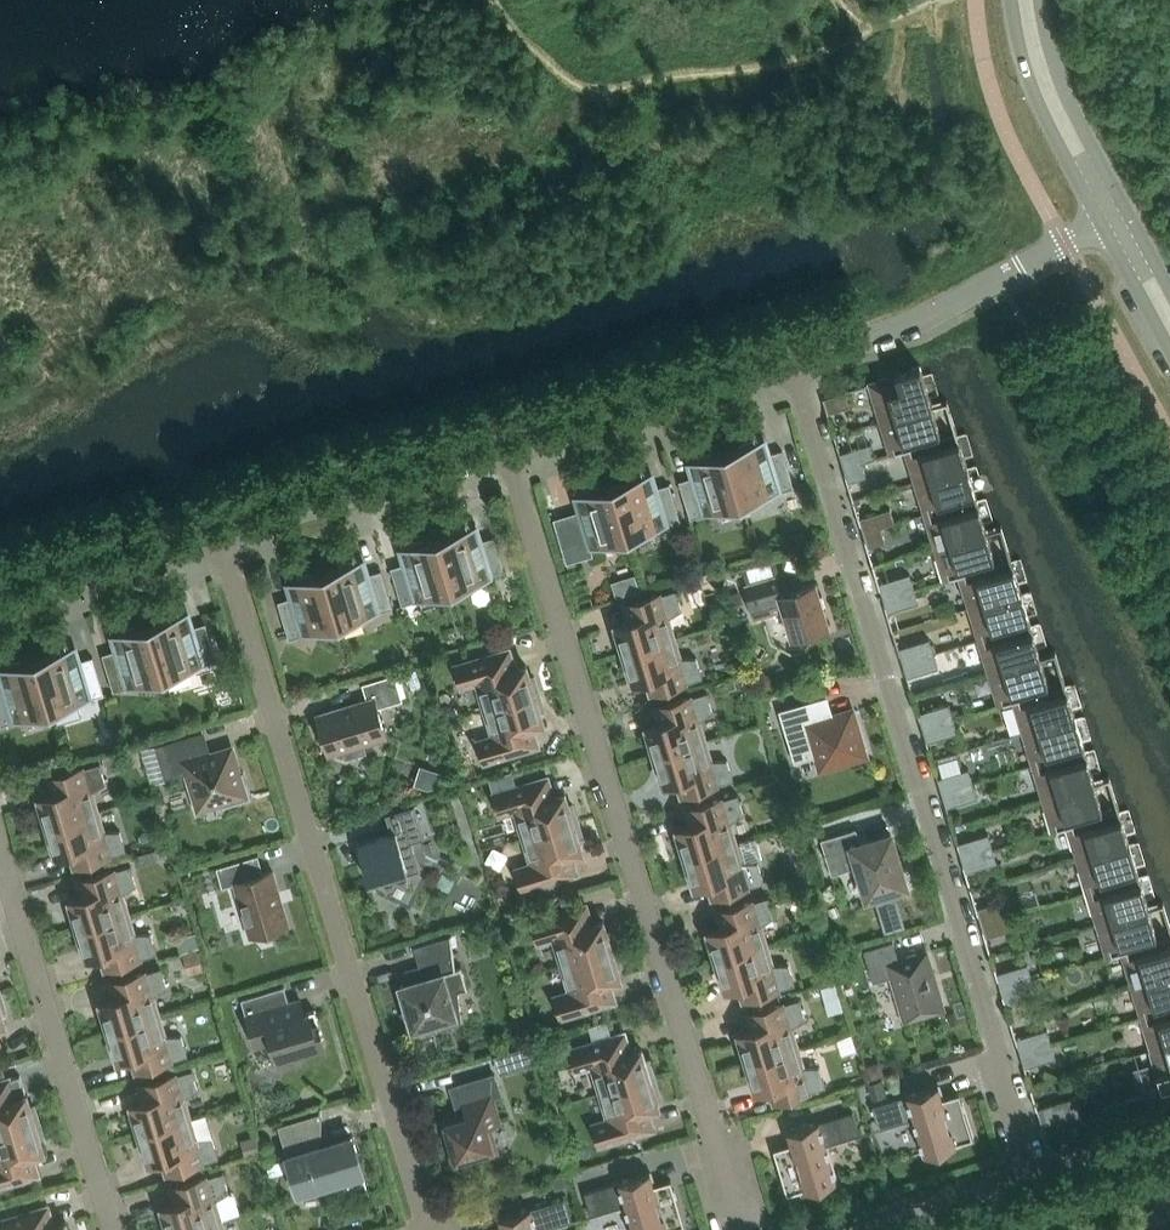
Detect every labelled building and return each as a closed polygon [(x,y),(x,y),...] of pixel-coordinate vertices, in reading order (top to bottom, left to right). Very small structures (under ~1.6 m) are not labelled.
[(897,376),(871,384),(881,420),(933,405),(920,365),(895,372),(897,376)] [(824,398),(829,413),(850,406),(845,391),(824,398)] [(890,454),(905,450),(958,434),(947,400),(933,405),(881,420),(880,420),(890,454)] [(905,450),(915,482),(967,466),(958,434),(905,450)] [(755,442),(726,450),(742,503),(794,487),(782,450),(759,457),(755,442)] [(845,467),(862,462),(875,458),(871,443),(841,452),(845,467)] [(691,518),(742,503),(726,450),(698,459),(702,473),(679,480),(691,518)] [(845,467),(849,481),(866,477),(862,462),(845,467)] [(977,499),(967,466),(915,482),(925,515),(977,499)] [(613,484),(629,537),(681,521),(670,483),(646,490),(642,475),(613,484)] [(566,515),(578,552),(629,537),(613,484),(585,492),(590,508),(566,515)] [(925,515),(934,546),(987,531),(977,499),(925,515)] [(890,508),(860,517),(865,532),(881,527),(895,523),(890,508)] [(1001,526),(987,531),(934,546),(944,580),(959,575),(1012,559),(1001,526)] [(881,527),(865,532),(869,547),(885,542),(881,527)] [(471,543),(466,528),(438,537),(454,589),(505,574),(494,536),(471,543)] [(454,589),(438,537),(410,545),(414,560),(391,567),(402,605),(454,589)] [(1021,592),(1012,559),(959,575),(969,608),(1021,592)] [(353,562),(325,571),(341,623),(392,608),(381,570),(358,577),(353,562)] [(301,594),(278,601),(289,639),(341,623),(325,571),(297,579),(301,594)] [(884,597),(914,588),(910,573),(880,582),(884,597)] [(792,637),(829,626),(816,582),(788,591),(783,574),(746,586),(756,618),(784,609),(792,637)] [(919,602),(914,588),(884,597),(889,612),(919,602)] [(624,653),(674,638),(672,632),(668,618),(682,609),(676,589),(624,605),(625,606),(630,604),(634,618),(621,622),(624,632),(619,634),(624,653)] [(969,608),(979,640),(1031,625),(1021,592),(969,608)] [(183,630),(178,615),(150,623),(165,676),(217,660),(206,623),(183,630)] [(165,676),(150,623),(121,632),(126,647),(103,654),(114,691),(165,676)] [(1041,656),(1031,625),(979,640),(988,672),(1041,656)] [(674,638),(624,653),(630,672),(635,670),(638,680),(652,676),(656,690),(650,691),(651,693),(703,677),(697,657),(680,657),(676,644),(674,638)] [(904,662),(934,653),(930,638),(899,647),(904,662)] [(65,649),(37,657),(52,710),(104,694),(93,657),(70,664),(65,649)] [(477,681),(485,709),(539,692),(534,676),(530,677),(527,665),(512,669),(507,651),(509,650),(509,649),(455,665),(461,686),(477,681)] [(1055,652),(1041,656),(988,672),(998,705),(1013,701),(1066,685),(1055,652)] [(938,667),(934,653),(904,662),(908,677),(938,667)] [(37,657),(8,666),(13,681),(0,684),(0,722),(1,725),(52,710),(37,657)] [(367,700),(319,715),(330,753),(344,749),(346,757),(365,751),(363,744),(385,737),(376,708),(403,700),(395,674),(362,684),(367,700)] [(1075,718),(1066,685),(1013,701),(1023,733),(1075,718)] [(649,736),(655,755),(705,740),(703,734),(699,721),(713,712),(707,691),(655,707),(656,708),(661,707),(665,721),(652,725),(655,735),(649,736)] [(539,692),(485,709),(493,736),(478,740),(484,761),(538,745),(537,744),(535,745),(529,727),(544,722),(540,710),(544,709),(539,692)] [(867,756),(853,708),(826,717),(820,698),(779,710),(795,762),(816,756),(820,770),(867,756)] [(919,713),(923,727),(954,718),(949,703),(919,713)] [(923,727),(928,742),(958,733),(954,718),(923,727)] [(1075,718),(1023,733),(1033,766),(1085,750),(1075,718)] [(251,797),(243,771),(237,772),(231,750),(197,760),(189,735),(155,745),(165,780),(190,772),(200,806),(223,799),(225,805),(251,797)] [(705,740),(655,755),(661,774),(666,772),(669,782),(682,778),(687,792),(681,794),(682,795),(734,780),(727,759),(710,760),(706,746),(707,746),(705,740)] [(1085,750),(1033,766),(1042,797),(1095,782),(1085,750)] [(119,752),(103,757),(108,773),(124,768),(119,752)] [(106,783),(100,762),(43,780),(48,795),(45,796),(48,805),(42,807),(48,826),(98,811),(96,805),(95,805),(91,791),(106,783)] [(939,778),(943,792),(973,783),(969,768),(939,778)] [(420,770),(415,784),(428,788),(440,786),(443,778),(420,770)] [(524,836),(578,820),(573,804),(569,805),(565,793),(550,797),(545,779),(548,778),(547,777),(493,793),(500,814),(516,809),(524,836)] [(1052,831),(1067,827),(1120,811),(1109,777),(1095,782),(1042,797),(1052,831)] [(943,792),(947,807),(978,798),(973,783),(943,792)] [(680,839),(686,857),(736,842),(734,836),(730,823),(744,814),(738,794),(686,809),(686,811),(692,809),(696,823),(683,827),(686,837),(680,839)] [(414,806),(386,814),(391,832),(357,842),(368,879),(381,875),(387,893),(393,891),(401,895),(406,887),(412,885),(408,873),(420,870),(411,842),(424,838),(414,806)] [(100,817),(98,811),(48,826),(53,845),(59,843),(62,853),(75,849),(79,863),(74,865),(74,866),(126,851),(120,830),(103,831),(99,818),(100,817)] [(1129,843),(1120,811),(1067,827),(1077,859),(1129,843)] [(578,820),(524,836),(532,864),(516,868),(522,889),(576,873),(576,872),(573,872),(568,854),(582,850),(579,838),(583,837),(578,820)] [(867,897),(907,886),(891,834),(861,843),(856,828),(821,839),(832,874),(858,866),(867,897)] [(958,843),(963,857),(993,848),(988,834),(958,843)] [(738,848),(736,842),(686,857),(691,876),(697,875),(700,885),(713,880),(717,894),(712,896),(712,898),(764,882),(758,862),(741,862),(737,849),(738,848)] [(1129,843),(1077,859),(1087,892),(1139,876),(1129,843)] [(963,857),(967,872),(997,863),(993,848),(963,857)] [(153,850),(133,856),(136,867),(157,861),(153,850)] [(264,874),(258,855),(217,867),(223,887),(235,884),(250,936),(289,924),(273,871),(264,874)] [(85,880),(89,894),(76,898),(78,908),(73,910),(78,928),(128,913),(126,907),(122,894),(137,885),(131,865),(79,881),(79,882),(85,880)] [(1149,907),(1139,876),(1087,892),(1096,923),(1149,907)] [(711,941),(716,960),(767,945),(765,939),(764,939),(760,926),(775,916),(769,896),(717,912),(717,913),(723,911),(727,925),(713,929),(716,939),(711,941)] [(905,927),(896,897),(876,903),(885,933),(905,927)] [(978,908),(982,922),(1012,913),(1008,899),(978,908)] [(1149,907),(1096,923),(1106,957),(1121,952),(1169,938),(1169,924),(1164,903),(1149,907)] [(562,964),(616,948),(611,931),(607,933),(603,920),(589,925),(583,907),(586,906),(586,905),(532,921),(538,942),(554,937),(562,964)] [(110,965),(105,967),(105,968),(157,953),(151,933),(134,933),(130,920),(128,913),(78,928),(84,947),(90,946),(93,955),(106,951),(110,965)] [(982,922),(986,937),(1017,928),(1012,913),(982,922)] [(196,932),(178,938),(182,952),(200,946),(196,932)] [(456,969),(452,934),(450,934),(450,936),(414,947),(421,972),(411,975),(413,981),(400,985),(413,1028),(436,1021),(438,1027),(437,1027),(437,1029),(462,1021),(458,990),(466,988),(467,989),(468,988),(461,966),(460,966),(460,967),(456,969)] [(1121,952),(1132,987),(1169,975),(1169,938),(1121,952)] [(893,941),(864,950),(874,982),(892,976),(905,1021),(944,1009),(926,951),(899,960),(893,941)] [(768,951),(767,945),(716,960),(722,979),(728,977),(731,987),(744,983),(748,997),(743,998),(743,1000),(795,984),(789,964),(772,964),(768,951)] [(616,948),(562,964),(570,991),(554,996),(561,1017),(615,1001),(614,999),(611,1000),(606,982),(621,978),(617,966),(621,964),(616,948)] [(198,951),(183,956),(190,975),(205,970),(198,951)] [(997,973),(1002,987),(1032,978),(1028,964),(997,973)] [(109,1031),(159,1016),(158,1009),(157,1009),(153,996),(168,987),(162,967),(109,983),(110,984),(115,983),(120,996),(106,1000),(109,1010),(104,1012),(109,1031)] [(1132,987),(1142,1021),(1169,1012),(1169,975),(1132,987)] [(1002,987),(1006,1002),(1036,993),(1032,978),(1002,987)] [(835,983),(822,987),(824,994),(837,990),(835,983)] [(285,986),(242,999),(247,1015),(246,1015),(255,1046),(272,1041),(280,1068),(301,1062),(299,1054),(326,1046),(316,1009),(300,1014),(295,1000),(289,1002),(285,986)] [(742,1043),(747,1062),(797,1047),(795,1041),(791,1028),(805,1019),(799,998),(747,1014),(748,1015),(753,1014),(757,1028),(744,1032),(747,1042),(742,1043)] [(1150,1049),(1169,1043),(1169,1012),(1142,1021),(1150,1049)] [(141,1067),(135,1069),(136,1071),(188,1055),(182,1035),(165,1035),(161,1022),(159,1016),(109,1031),(115,1050),(121,1048),(124,1058),(137,1054),(141,1067)] [(1021,1052),(1051,1043),(1047,1029),(1017,1038),(1021,1052)] [(600,1092),(655,1076),(650,1059),(645,1060),(642,1048),(627,1053),(622,1035),(624,1034),(624,1032),(570,1049),(577,1070),(592,1065),(600,1092)] [(1056,1058),(1051,1043),(1021,1052),(1026,1067),(1056,1058)] [(1150,1049),(1155,1066),(1143,1070),(1150,1093),(1169,1087),(1169,1043),(1150,1049)] [(533,1063),(528,1046),(496,1056),(500,1072),(533,1063)] [(799,1053),(797,1047),(747,1062),(753,1081),(758,1079),(761,1089),(775,1085),(779,1099),(773,1101),(774,1102),(826,1087),(820,1066),(803,1067),(799,1053)] [(885,1075),(881,1062),(867,1066),(872,1080),(885,1075)] [(27,1094),(21,1074),(7,1079),(3,1065),(0,1066),(0,1133),(40,1121),(35,1105),(31,1106),(27,1094)] [(188,1112),(184,1098),(198,1090),(192,1069),(140,1085),(141,1087),(146,1085),(150,1099),(137,1103),(140,1112),(134,1114),(140,1133),(190,1118),(188,1112)] [(460,1115),(441,1120),(454,1164),(490,1153),(495,1142),(490,1125),(501,1122),(494,1096),(501,1094),(495,1074),(458,1085),(465,1110),(463,1114),(460,1115)] [(655,1076),(600,1092),(609,1119),(593,1124),(599,1145),(653,1129),(653,1127),(650,1128),(644,1110),(659,1106),(655,1093),(660,1092),(655,1076)] [(887,1095),(883,1080),(868,1084),(872,1099),(887,1095)] [(913,1118),(924,1153),(973,1138),(962,1102),(951,1106),(948,1096),(942,1098),(939,1088),(938,1086),(872,1106),(879,1129),(913,1118)] [(1061,1120),(1073,1116),(1068,1099),(1056,1103),(1061,1120)] [(1056,1103),(1038,1108),(1043,1125),(1061,1120),(1056,1103)] [(321,1146),(322,1107),(320,1107),(320,1113),(279,1125),(289,1158),(267,1164),(271,1178),(293,1171),(301,1198),(320,1192),(320,1181),(330,1181),(330,1183),(362,1173),(368,1193),(369,1192),(352,1135),(331,1142),(331,1147),(321,1146)] [(791,1144),(785,1146),(787,1155),(776,1158),(787,1194),(836,1180),(826,1145),(860,1134),(853,1111),(787,1131),(787,1133),(788,1133),(791,1144)] [(146,1152),(151,1150),(154,1160),(168,1156),(172,1170),(166,1172),(167,1173),(219,1158),(212,1137),(196,1138),(191,1125),(192,1124),(190,1118),(140,1133),(146,1152)] [(40,1121),(0,1133),(0,1186),(38,1174),(38,1173),(35,1174),(30,1156),(44,1151),(41,1139),(45,1138),(40,1121)] [(257,1135),(241,1140),(246,1157),(262,1152),(257,1135)] [(181,1201),(168,1205),(171,1215),(165,1216),(169,1229),(189,1229),(221,1220),(219,1214),(214,1201),(229,1192),(223,1172),(171,1187),(171,1189),(177,1187),(181,1201)] [(685,1225),(674,1189),(656,1194),(651,1175),(651,1174),(650,1172),(584,1192),(591,1215),(625,1205),(633,1229),(669,1229),(685,1225)] [(568,1175),(553,1178),(555,1189),(570,1185),(568,1175)] [(572,1221),(565,1198),(499,1218),(499,1220),(500,1220),(503,1229),(542,1229),(572,1221)] [(45,1208),(48,1207),(48,1206),(0,1220),(0,1229),(68,1229),(66,1222),(51,1226),(45,1208)] [(189,1229),(223,1229),(222,1227),(223,1227),(221,1220),(189,1229)]
